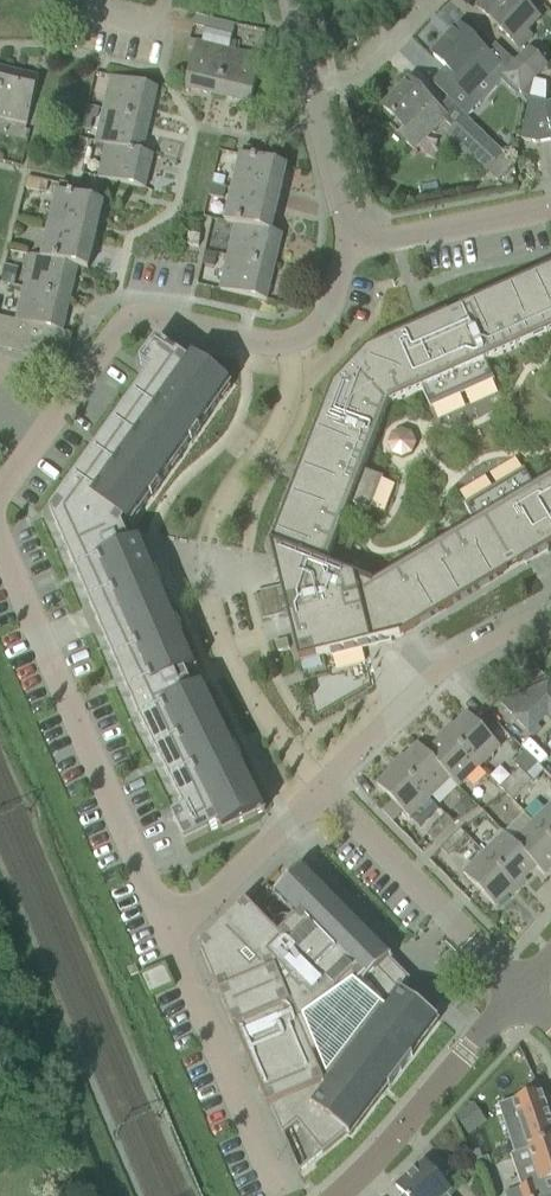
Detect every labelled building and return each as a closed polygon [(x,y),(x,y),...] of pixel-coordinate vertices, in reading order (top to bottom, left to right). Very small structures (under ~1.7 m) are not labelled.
[(528,39),(530,37),(524,32),(538,18),(519,0),(487,0),(478,9),(520,48),(528,39)] [(454,81),(471,98),(489,78),(500,67),(483,51),(484,50),(460,28),(433,56),(457,78),(454,81)] [(203,93),(218,96),(229,50),(196,42),(185,88),(186,89),(188,83),(205,87),(203,93)] [(529,49),(503,76),(521,94),(534,79),(547,66),(529,49)] [(229,50),(218,96),(233,100),(234,94),(251,98),(250,104),(251,104),(262,58),(229,50)] [(39,78),(6,70),(0,96),(0,111),(16,115),(15,121),(28,124),(39,78)] [(111,77),(103,110),(150,121),(153,106),(147,105),(151,88),(157,89),(158,88),(111,77)] [(414,149),(415,148),(445,117),(432,103),(409,81),(383,108),(396,120),(390,126),(414,149)] [(548,104),(547,100),(530,97),(525,116),(520,140),(538,143),(550,141),(550,103),(548,104)] [(103,110),(96,142),(153,156),(153,155),(136,151),(140,134),(147,135),(150,121),(103,110)] [(504,154),(466,117),(449,135),(473,158),(486,172),(504,154)] [(149,170),(153,156),(96,142),(96,143),(106,145),(99,178),(145,189),(145,188),(139,186),(143,169),(149,170)] [(277,184),(281,167),(287,168),(287,167),(256,159),(258,150),(244,147),(242,156),(241,156),(233,188),(280,199),(283,185),(277,184)] [(213,175),(211,184),(223,187),(225,177),(213,175)] [(61,184),(59,193),(74,196),(76,188),(61,184)] [(276,215),(280,199),(233,188),(225,222),(235,224),(236,223),(266,230),(270,213),(276,215)] [(93,221),(97,203),(103,205),(104,203),(74,196),(59,193),(57,193),(50,224),(96,236),(99,222),(93,221)] [(272,251),(276,234),(282,236),(282,234),(266,230),(236,223),(235,224),(228,255),(274,266),(278,253),(272,251)] [(92,251),(96,236),(50,224),(42,257),(82,267),(86,250),(92,251)] [(187,245),(199,247),(200,235),(189,234),(187,245)] [(71,297),(74,284),(68,283),(72,266),(88,269),(88,268),(82,267),(42,257),(32,255),(24,287),(71,297)] [(261,298),(265,280),(271,282),(274,266),(228,255),(220,289),(266,300),(267,299),(261,298)] [(370,349),(370,348),(368,349),(333,386),(271,546),(300,661),(401,637),(404,635),(403,634),(525,561),(522,555),(542,543),(544,548),(550,544),(550,478),(374,584),(327,565),(389,403),(550,332),(550,268),(441,317),(444,324),(423,333),(421,328),(401,337),(401,335),(370,349)] [(61,312),(67,313),(71,297),(24,287),(16,320),(17,320),(31,323),(57,329),(61,312)] [(17,320),(16,320),(3,317),(0,330),(0,348),(10,351),(17,320)] [(24,354),(31,323),(17,320),(10,351),(24,354)] [(24,354),(66,364),(73,334),(63,331),(57,329),(31,323),(24,354)] [(138,513),(150,496),(151,495),(144,490),(151,479),(157,483),(156,484),(158,486),(171,468),(164,462),(171,451),(177,456),(176,457),(178,458),(191,440),(183,434),(191,424),(197,428),(196,429),(198,430),(222,397),(220,396),(219,397),(214,393),(223,380),(193,358),(189,363),(157,340),(144,359),(145,359),(141,364),(152,372),(50,513),(67,552),(71,561),(95,617),(96,620),(96,619),(98,625),(101,631),(139,718),(185,811),(173,817),(176,823),(175,823),(185,844),(221,826),(223,832),(257,815),(250,801),(256,798),(256,799),(258,798),(240,761),(238,762),(239,763),(232,766),(227,755),(235,751),(225,731),(223,732),(224,733),(217,736),(211,724),(220,720),(210,700),(208,701),(208,702),(202,705),(196,692),(202,689),(203,690),(205,689),(203,686),(193,692),(185,674),(196,669),(194,666),(192,667),(193,668),(187,671),(181,658),(187,655),(188,656),(190,655),(181,635),(172,638),(167,626),(174,624),(174,625),(176,624),(164,597),(161,588),(163,587),(157,574),(155,575),(155,576),(152,577),(152,572),(154,572),(148,558),(146,559),(145,556),(147,555),(147,556),(149,555),(144,543),(142,544),(140,545),(139,544),(138,544),(138,542),(130,546),(122,528),(125,523),(129,526),(131,523),(130,522),(129,523),(123,520),(131,507),(137,511),(136,512),(138,513)] [(550,713),(550,684),(548,681),(499,703),(512,715),(512,716),(529,733),(550,713)] [(446,733),(479,767),(500,747),(467,713),(446,733)] [(479,767),(446,733),(427,753),(426,753),(450,778),(459,787),(478,769),(479,767)] [(430,798),(450,778),(426,753),(418,745),(398,764),(430,798)] [(512,800),(532,780),(526,774),(537,764),(526,752),(515,763),(521,769),(500,789),(512,800)] [(409,818),(426,802),(430,798),(398,764),(377,785),(409,818)] [(491,779),(482,788),(490,796),(498,787),(491,779)] [(532,821),(550,841),(550,802),(532,821)] [(434,842),(451,825),(454,822),(447,815),(427,835),(434,842)] [(550,869),(550,841),(532,821),(511,841),(545,875),(550,869)] [(447,855),(464,839),(467,836),(460,829),(440,849),(447,855)] [(484,853),(517,887),(536,867),(545,876),(545,875),(511,841),(504,833),(484,853)] [(496,907),(517,887),(484,853),(463,874),(496,907)] [(439,1020),(401,991),(410,979),(390,959),(391,958),(373,939),(374,938),(368,933),(367,933),(302,867),(274,894),(298,918),(279,937),(245,902),(199,948),(216,988),(218,988),(221,994),(219,995),(268,1109),(271,1108),(283,1135),(298,1122),(323,1153),(347,1133),(350,1136),(388,1085),(390,1086),(413,1055),(412,1055),(439,1020)] [(140,976),(149,996),(174,985),(165,965),(140,976)] [(473,1104),(456,1116),(467,1133),(473,1129),(469,1124),(474,1113),(478,1111),(473,1104)] [(546,1105),(518,1115),(504,1119),(515,1153),(529,1149),(550,1141),(550,1121),(546,1105)] [(529,1149),(541,1182),(550,1179),(550,1141),(529,1149)] [(404,1195),(447,1195),(452,1191),(426,1161),(396,1187),(404,1195)] [(506,1195),(539,1195),(535,1183),(505,1193),(506,1195)]
